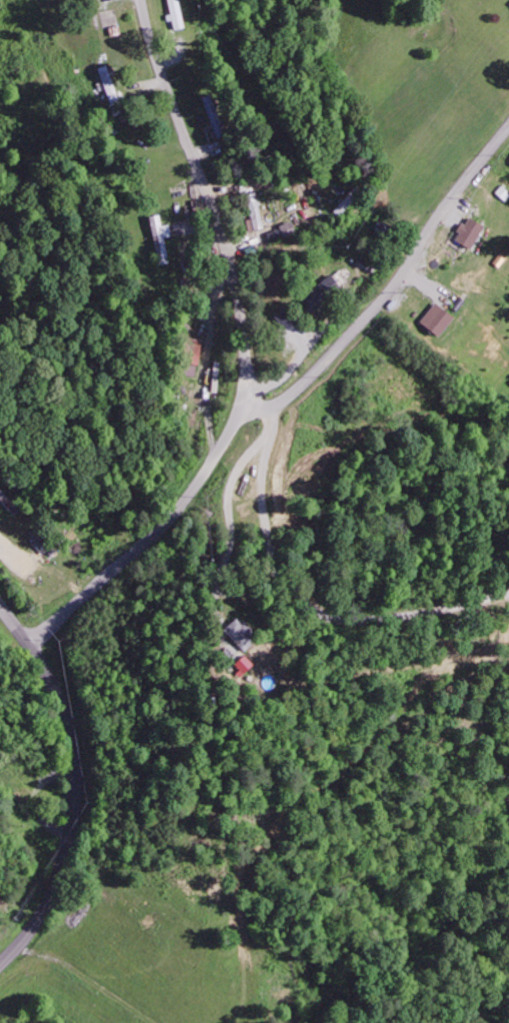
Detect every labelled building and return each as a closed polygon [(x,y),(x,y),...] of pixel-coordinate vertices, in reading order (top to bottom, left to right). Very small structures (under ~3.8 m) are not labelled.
[(174,30),(186,28),(179,0),(167,0),(174,30)] [(263,228),(255,191),(243,194),(249,218),(245,219),(248,231),(263,228)] [(165,237),(170,236),(169,224),(161,225),(159,214),(150,215),(156,260),(169,258),(165,237)] [(452,240),(468,249),(481,225),(465,217),(452,240)] [(296,235),(290,221),(278,225),(283,239),(296,235)] [(298,299),(310,312),(338,287),(325,273),(298,299)] [(418,321),(435,336),(451,317),(434,302),(418,321)] [(270,316),(280,328),(290,321),(280,308),(270,316)] [(195,376),(200,339),(184,337),(181,362),(182,362),(181,374),(195,376)] [(32,544),(47,558),(55,550),(40,536),(32,544)] [(223,630),(237,644),(250,631),(237,617),(223,630)]
